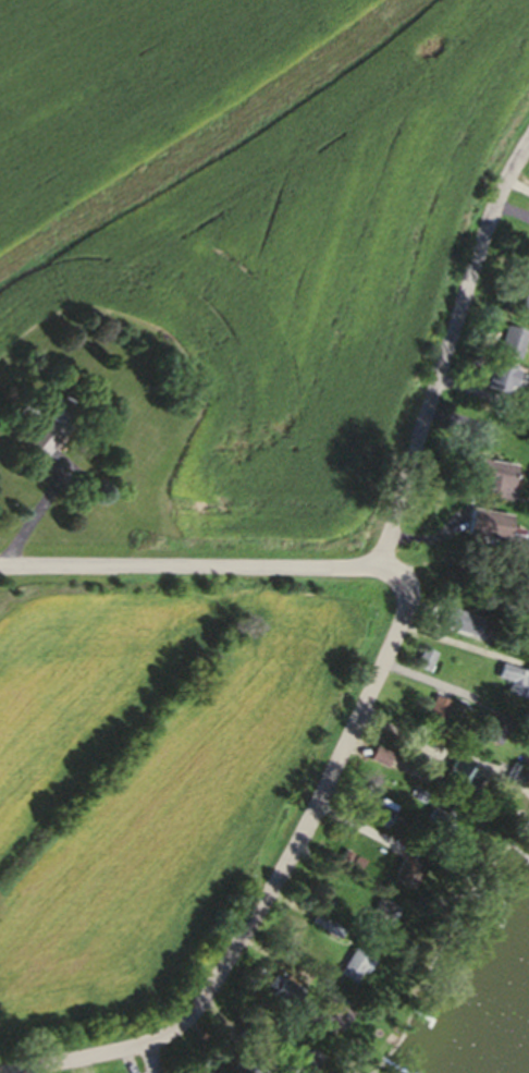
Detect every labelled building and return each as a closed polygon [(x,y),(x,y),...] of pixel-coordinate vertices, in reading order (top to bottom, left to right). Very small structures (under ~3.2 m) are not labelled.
[(526,290),(518,307),(528,312),(528,292),(526,290)] [(519,364),(527,335),(507,329),(498,358),(519,364)] [(487,394),(508,400),(517,370),(496,363),(487,394)] [(75,418),(56,404),(22,452),(42,466),(75,418)] [(478,499),(510,505),(517,467),(462,458),(458,480),(480,484),(478,499)] [(508,547),(513,521),(473,511),(467,537),(508,547)] [(504,609),(499,628),(523,634),(520,646),(528,648),(528,616),(504,609)] [(482,642),(486,622),(463,617),(459,637),(482,642)] [(418,671),(431,677),(439,659),(426,653),(418,671)] [(525,687),(528,677),(503,668),(498,683),(511,687),(507,699),(528,707),(528,689),(525,687)] [(430,721),(445,728),(454,708),(438,701),(430,721)] [(390,772),(395,758),(376,751),(371,765),(390,772)] [(471,805),(483,783),(455,769),(444,791),(471,805)] [(391,832),(396,818),(377,811),(372,825),(391,832)] [(448,821),(434,812),(421,832),(435,841),(448,821)] [(410,891),(421,871),(405,862),(394,882),(410,891)] [(400,914),(382,904),(367,929),(385,940),(400,914)] [(372,960),(354,953),(342,982),(360,989),(372,960)] [(350,1011),(323,1005),(318,1030),(345,1035),(350,1011)]
